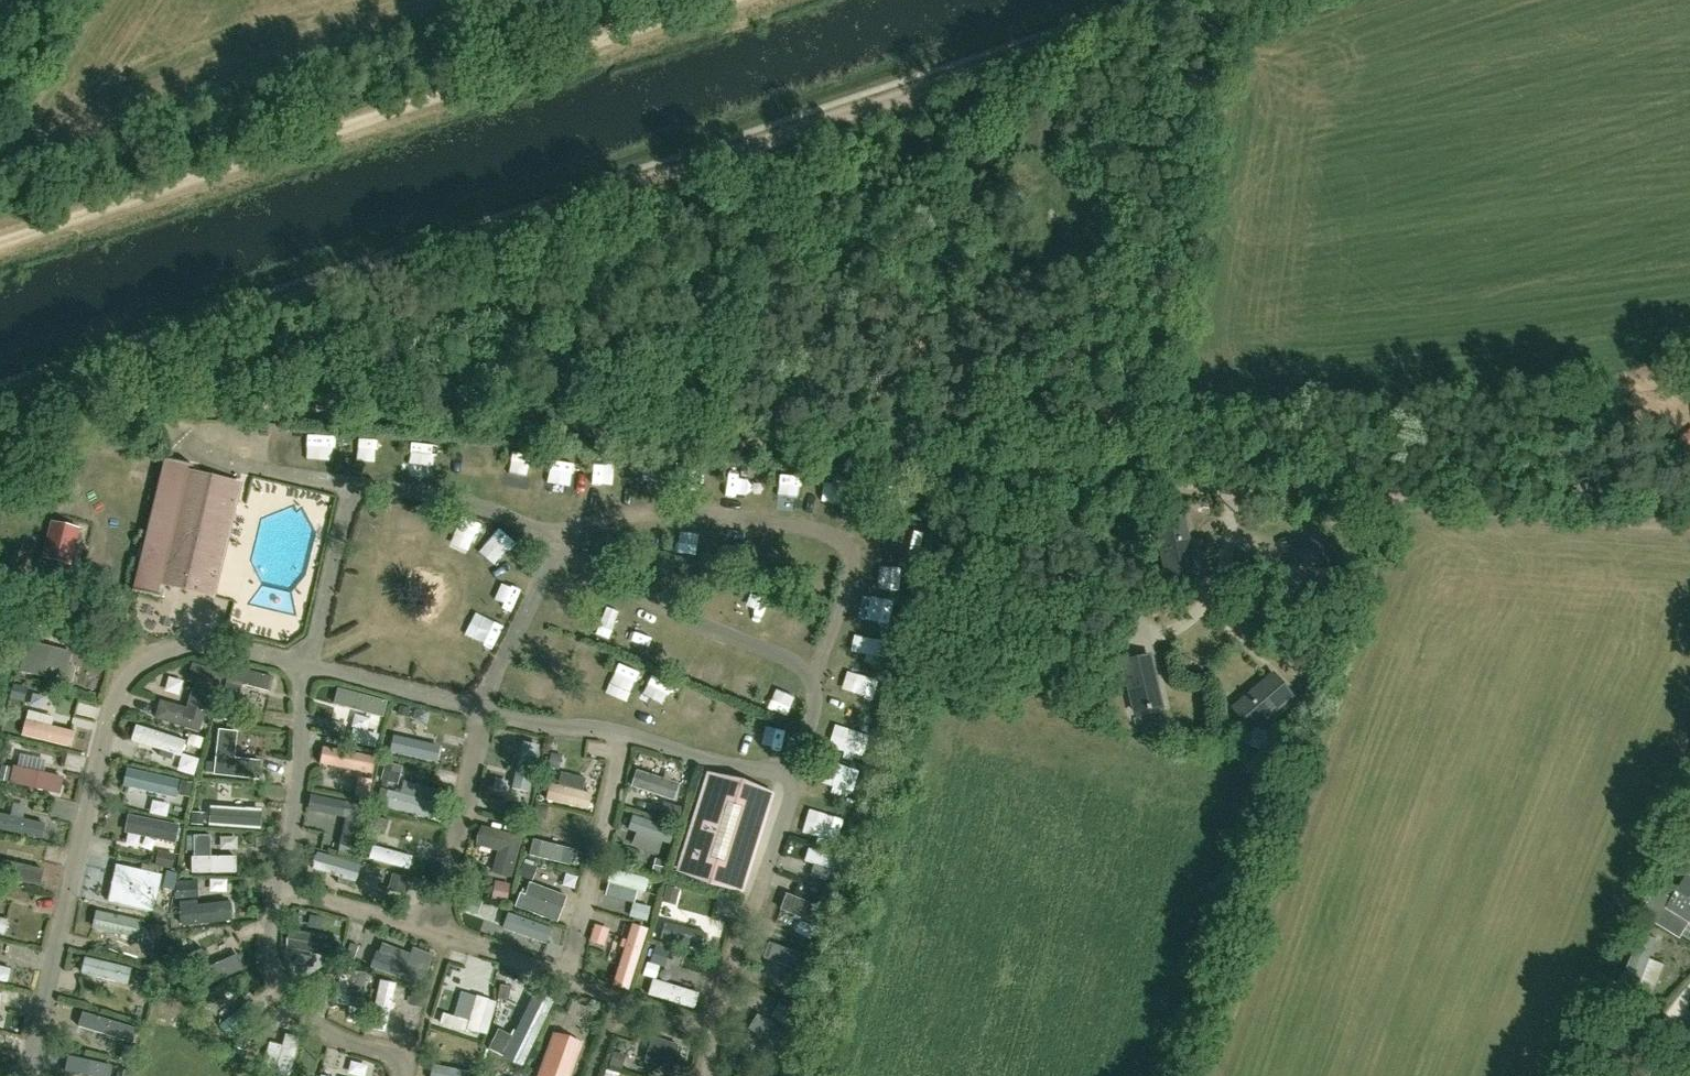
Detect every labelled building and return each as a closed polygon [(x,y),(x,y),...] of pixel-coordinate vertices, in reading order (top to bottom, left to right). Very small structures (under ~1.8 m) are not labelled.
[(212,597),(231,517),(239,483),(186,471),(187,466),(193,467),(193,466),(163,459),(162,460),(164,461),(133,590),(132,590),(131,591),(162,599),(163,597),(156,596),(159,584),(212,597)] [(50,523),(43,559),(70,565),(78,529),(50,523)] [(1293,564),(1282,578),(1301,593),(1309,583),(1311,584),(1334,557),(1312,539),(1292,563),(1293,564)] [(1207,557),(1178,552),(1170,600),(1199,605),(1207,557)] [(58,607),(69,610),(74,593),(63,590),(58,607)] [(20,672),(70,685),(74,668),(67,666),(70,653),(27,643),(20,672)] [(1150,657),(1122,664),(1134,711),(1161,705),(1150,657)] [(211,689),(216,690),(221,673),(193,665),(189,682),(194,684),(187,709),(161,702),(156,719),(199,731),(211,689)] [(269,691),(272,676),(232,666),(224,700),(238,703),(242,685),(269,691)] [(1271,674),(1248,695),(1249,697),(1236,709),(1252,727),(1262,718),(1264,719),(1290,696),(1271,674)] [(1225,676),(1215,679),(1221,697),(1231,694),(1225,676)] [(855,678),(853,708),(873,709),(875,680),(855,678)] [(339,692),(338,707),(387,713),(389,698),(339,692)] [(49,708),(49,693),(35,693),(35,708),(49,708)] [(344,708),(343,718),(364,721),(366,711),(344,708)] [(71,731),(51,726),(53,719),(28,713),(23,735),(68,746),(71,731)] [(378,748),(382,734),(356,727),(352,742),(378,748)] [(215,773),(259,777),(260,762),(234,759),(237,733),(219,731),(215,773)] [(394,756),(438,757),(438,741),(394,740),(394,756)] [(521,744),(519,796),(538,797),(540,745),(521,744)] [(378,770),(379,754),(323,750),(322,767),(378,770)] [(862,784),(863,768),(840,767),(839,783),(862,784)] [(636,771),(632,788),(675,798),(679,780),(636,771)] [(155,807),(155,799),(183,800),(183,777),(130,776),(129,806),(155,807)] [(566,789),(555,787),(553,803),(590,808),(592,794),(580,793),(582,778),(567,776),(566,789)] [(771,796),(727,782),(708,776),(678,869),(742,889),(771,796)] [(373,799),(376,779),(362,777),(359,797),(373,799)] [(367,820),(370,805),(313,794),(310,809),(347,816),(341,844),(356,847),(363,819),(367,820)] [(127,844),(154,851),(157,839),(181,844),(185,827),(134,815),(127,844)] [(34,822),(0,816),(0,829),(31,835),(34,822)] [(482,829),(478,844),(500,850),(494,871),(515,877),(525,840),(482,829)] [(193,851),(193,857),(192,857),(192,872),(234,872),(234,857),(210,857),(210,836),(193,836),(193,851)] [(535,840),(532,856),(574,864),(577,847),(535,840)] [(409,866),(413,853),(376,843),(372,856),(409,866)] [(807,862),(842,872),(847,858),(811,848),(807,862)] [(338,885),(348,888),(350,881),(355,883),(360,866),(317,853),(312,870),(340,878),(338,885)] [(45,862),(0,861),(0,881),(44,882),(45,862)] [(112,901),(153,909),(160,875),(119,866),(112,901)] [(1689,923),(1689,875),(1687,873),(1666,908),(1689,923)] [(647,901),(652,885),(630,878),(625,894),(647,901)] [(516,907),(557,923),(566,898),(529,884),(525,894),(521,893),(516,907)] [(178,904),(180,926),(229,921),(227,903),(196,906),(196,902),(178,904)] [(792,904),(782,931),(812,943),(817,930),(820,932),(825,917),(792,904)] [(94,928),(140,942),(145,923),(100,910),(94,928)] [(542,950),(550,929),(506,914),(502,926),(531,936),(528,945),(542,950)] [(9,933),(11,918),(0,916),(0,932),(9,933)] [(592,927),(593,946),(611,945),(610,925),(592,927)] [(1665,964),(1649,958),(1657,939),(1643,933),(1623,982),(1637,988),(1653,994),(1665,964)] [(379,956),(376,955),(371,969),(420,986),(425,972),(404,965),(407,955),(382,946),(379,956)] [(812,961),(769,946),(764,959),(790,968),(784,986),(801,992),(812,961)] [(201,989),(243,970),(236,954),(207,967),(200,951),(186,957),(201,989)] [(13,981),(14,966),(0,964),(0,980),(13,981)] [(135,981),(135,964),(86,964),(86,981),(135,981)] [(365,973),(353,972),(354,969),(341,967),(335,1002),(348,1005),(350,993),(362,995),(365,973)] [(655,979),(650,994),(697,1009),(702,994),(655,979)] [(383,984),(378,1017),(392,1019),(397,986),(383,984)] [(409,1007),(421,1011),(426,995),(413,992),(409,1007)] [(552,1001),(535,993),(513,1039),(497,1031),(489,1049),(522,1065),(552,1001)] [(443,1013),(439,1024),(465,1032),(465,1030),(478,1033),(488,1001),(488,1000),(475,996),(475,997),(468,1021),(457,1018),(443,1013)] [(1620,1007),(1607,1002),(1601,1018),(1614,1023),(1620,1007)] [(224,1029),(232,1039),(255,1021),(248,1011),(224,1029)] [(82,1029),(132,1039),(135,1025),(85,1015),(82,1029)] [(778,1072),(797,1042),(758,1017),(750,1030),(773,1044),(762,1062),(778,1072)] [(286,1045),(272,1042),(266,1071),(285,1075),(294,1075),(303,1038),(288,1034),(286,1045)] [(553,1036),(538,1075),(571,1075),(582,1047),(553,1036)] [(677,1046),(652,1039),(645,1062),(681,1072),(685,1057),(675,1054),(677,1046)] [(89,1059),(86,1075),(124,1075),(126,1066),(89,1059)] [(434,1075),(456,1075),(458,1070),(436,1065),(434,1075)] [(750,1075),(766,1075),(760,1068),(750,1075)]
